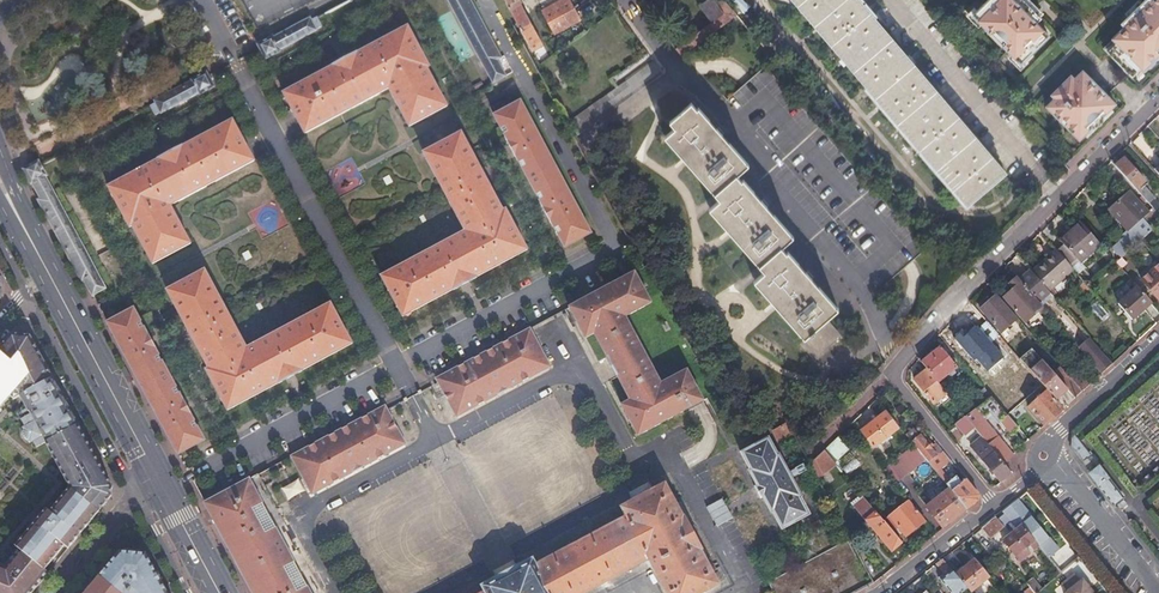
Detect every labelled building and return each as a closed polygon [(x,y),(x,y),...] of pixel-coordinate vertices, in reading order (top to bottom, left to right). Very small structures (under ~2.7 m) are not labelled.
[(493,82),(505,76),(496,59),(501,57),(470,0),(449,0),(493,82)] [(534,51),(544,45),(521,0),(506,0),(534,51)] [(544,10),(555,32),(581,20),(570,0),(564,0),(544,10)] [(698,32),(726,11),(718,0),(707,0),(685,16),(698,32)] [(968,199),(1001,173),(854,0),(799,0),(968,199)] [(976,8),(971,13),(980,21),(985,26),(986,24),(1008,47),(1007,48),(1011,52),(1019,61),(1029,52),(1047,33),(1035,21),(1040,16),(1039,15),(1024,0),(984,0),(976,8)] [(1039,15),(1043,12),(1031,0),(1024,0),(1039,15)] [(1143,0),(1127,16),(1122,22),(1124,24),(1112,37),(1113,37),(1116,41),(1107,50),(1132,75),(1141,66),(1144,69),(1157,57),(1157,56),(1156,55),(1158,52),(1158,0),(1143,0)] [(1143,0),(1137,0),(1124,13),(1127,16),(1143,0)] [(971,13),(976,8),(973,5),(965,13),(977,25),(980,21),(971,13)] [(676,48),(682,57),(738,14),(731,7),(726,11),(698,32),(676,48)] [(272,36),(258,44),(266,59),(280,51),(279,49),(316,29),(315,26),(321,24),(317,16),(311,19),(310,18),(273,38),(272,36)] [(986,24),(985,26),(984,27),(1006,49),(1007,48),(1008,47),(986,24)] [(410,28),(288,94),(309,133),(391,90),(411,127),(449,107),(428,69),(431,67),(410,28)] [(1116,41),(1113,37),(1103,47),(1107,50),(1116,41)] [(1032,55),(1029,52),(1019,61),(1011,52),(1008,55),(1019,68),(1032,55)] [(655,60),(571,121),(579,135),(664,73),(655,60)] [(1135,78),(1144,69),(1141,66),(1132,75),(1135,78)] [(1077,81),(1085,72),(1082,69),(1074,77),(1077,81)] [(215,86),(206,71),(191,80),(191,81),(154,100),(156,102),(151,104),(155,112),(160,110),(160,111),(197,92),(199,95),(215,86)] [(1115,103),(1085,72),(1077,81),(1074,77),(1070,74),(1051,93),(1054,97),(1057,100),(1049,108),(1079,139),(1083,134),(1110,108),(1115,103)] [(741,104),(753,94),(745,85),(733,95),(741,104)] [(1057,100),(1054,97),(1046,105),(1049,108),(1057,100)] [(525,102),(499,116),(570,250),(596,236),(525,102)] [(676,127),(666,135),(716,193),(705,203),(758,266),(749,274),(804,337),(803,338),(818,355),(840,336),(825,318),(835,309),(807,276),(800,268),(786,252),(784,253),(779,247),(791,238),(742,180),(741,182),(736,176),(748,164),(699,106),(697,108),(692,102),(671,121),(676,127)] [(1113,111),(1110,108),(1083,134),(1087,137),(1113,111)] [(137,226),(157,263),(194,243),(175,206),(259,160),(237,120),(112,187),(133,227),(137,226)] [(463,134),(426,155),(467,232),(385,276),(406,317),(530,251),(508,211),(505,212),(463,134)] [(1125,155),(1121,150),(1118,153),(1111,160),(1136,188),(1145,180),(1124,157),(1125,155)] [(38,161),(22,168),(31,184),(33,184),(40,199),(38,200),(81,280),(84,279),(93,295),(104,289),(44,177),(45,176),(38,161)] [(1147,182),(1145,180),(1136,188),(1138,190),(1142,187),(1142,186),(1147,182)] [(1153,199),(1142,187),(1138,190),(1143,195),(1149,203),(1153,199)] [(1147,209),(1130,190),(1111,207),(1129,226),(1124,231),(1126,233),(1114,245),(1123,254),(1154,226),(1142,213),(1147,209)] [(1100,242),(1081,220),(1060,238),(1080,261),(1100,242)] [(1057,250),(1072,267),(1080,261),(1064,243),(1057,250)] [(1072,267),(1057,250),(1033,272),(1034,273),(1050,291),(1074,269),(1072,267)] [(1126,261),(1122,256),(1117,261),(1121,266),(1126,261)] [(1142,279),(1158,298),(1158,263),(1142,279)] [(209,271),(172,292),(213,369),(210,370),(232,410),(356,344),(334,303),(251,348),(209,271)] [(637,271),(571,306),(588,337),(595,333),(632,399),(624,403),(641,435),(705,401),(689,369),(664,382),(628,315),(654,303),(637,271)] [(1039,301),(1051,292),(1050,291),(1034,273),(1023,282),(1035,296),(1039,301)] [(1017,312),(1035,296),(1023,282),(1017,276),(1009,283),(1013,288),(1004,297),(1017,312)] [(1085,297),(1093,290),(1088,285),(1084,281),(1077,288),(1085,297)] [(1133,318),(1152,301),(1138,285),(1118,302),(1133,318)] [(1001,331),(1018,316),(998,293),(981,308),(1001,331)] [(135,310),(109,324),(180,456),(206,442),(135,310)] [(1036,312),(1024,321),(1030,329),(1042,320),(1036,312)] [(976,320),(969,327),(1008,371),(1015,365),(976,320)] [(531,328),(438,377),(458,415),(551,366),(531,328)] [(966,329),(954,340),(993,384),(1005,373),(966,329)] [(59,559),(111,497),(112,489),(103,472),(76,422),(66,405),(29,336),(10,335),(3,343),(0,347),(0,403),(7,395),(21,396),(29,411),(20,416),(24,424),(21,425),(22,428),(22,430),(22,432),(23,434),(24,436),(25,437),(27,439),(29,439),(29,441),(33,440),(36,446),(45,442),(70,488),(49,511),(46,509),(15,546),(18,548),(6,563),(2,564),(0,563),(0,592),(29,592),(59,559)] [(1102,372),(1113,362),(1105,353),(1090,336),(1079,345),(1094,363),(1102,372)] [(941,345),(921,361),(927,368),(938,381),(957,366),(941,345)] [(1055,399),(1067,388),(1049,367),(1031,347),(1019,357),(1047,389),(1055,399)] [(1075,396),(1082,390),(1056,360),(1049,367),(1067,388),(1075,396)] [(938,381),(927,368),(915,378),(933,402),(934,401),(938,404),(942,401),(944,403),(951,398),(938,381)] [(991,394),(985,387),(979,391),(986,398),(991,394)] [(1045,424),(1063,407),(1055,399),(1047,389),(1041,394),(1039,392),(1036,395),(1038,397),(1028,406),(1045,424)] [(1017,425),(991,394),(986,398),(981,402),(1008,433),(1017,425)] [(387,403),(293,453),(314,491),(408,441),(387,403)] [(900,426),(887,409),(861,430),(874,446),(900,426)] [(965,415),(955,423),(965,435),(975,427),(965,415)] [(788,421),(773,429),(779,440),(793,431),(788,421)] [(1003,462),(1013,454),(991,427),(981,435),(1003,462)] [(914,443),(926,458),(928,461),(942,450),(936,442),(933,445),(923,433),(919,436),(913,429),(906,434),(914,443)] [(1011,472),(1003,462),(981,435),(971,444),(1001,480),(1003,479),(1011,472)] [(769,436),(742,452),(750,468),(749,469),(758,485),(755,486),(760,497),(763,495),(771,511),(773,510),(782,528),(810,512),(801,495),(802,494),(792,475),(798,472),(799,473),(806,469),(803,462),(795,466),(796,467),(789,471),(779,453),(778,453),(769,436)] [(1085,451),(1072,437),(1072,448),(1079,457),(1085,451)] [(884,468),(895,482),(926,458),(914,443),(884,468)] [(814,458),(823,474),(836,464),(824,449),(814,458)] [(941,468),(951,460),(942,450),(928,461),(937,472),(941,468)] [(1115,506),(1117,504),(1124,498),(1107,478),(1106,479),(1098,468),(1095,470),(1087,459),(1083,462),(1092,472),(1090,474),(1098,483),(1097,484),(1115,506)] [(937,472),(946,483),(951,480),(941,468),(937,472)] [(950,487),(967,508),(972,503),(978,499),(978,494),(966,479),(961,483),(955,476),(951,480),(946,483),(950,487)] [(204,501),(254,592),(311,592),(249,477),(204,501)] [(650,558),(670,592),(698,592),(719,582),(704,554),(707,552),(687,515),(684,516),(666,483),(623,505),(628,515),(533,565),(530,559),(480,586),(483,592),(481,592),(584,592),(650,558)] [(926,506),(943,527),(948,522),(967,508),(950,487),(926,506)] [(892,551),(902,543),(876,511),(874,509),(870,504),(864,497),(854,505),(866,519),(867,521),(864,523),(871,531),(874,529),(892,551)] [(982,526),(991,537),(1012,520),(1017,526),(1021,523),(1024,526),(1032,534),(1031,535),(1039,544),(1049,556),(1058,549),(1017,498),(1011,503),(1002,510),(996,515),(982,526)] [(906,535),(926,519),(909,499),(888,517),(896,528),(898,526),(906,535)] [(1032,534),(1024,526),(1021,523),(1017,526),(1016,527),(1009,532),(1003,537),(1022,560),(1031,552),(1026,547),(1029,543),(1034,549),(1039,544),(1031,535),(1032,534)] [(774,592),(853,592),(871,583),(848,539),(768,581),(774,592)] [(1052,572),(1058,567),(1052,559),(1049,556),(1039,544),(1034,549),(1052,572)] [(164,589),(146,554),(120,551),(86,592),(167,592),(164,589)] [(937,562),(947,574),(941,579),(952,592),(960,592),(962,591),(964,592),(972,592),(970,590),(956,573),(942,557),(937,562)] [(974,558),(956,573),(970,590),(988,575),(974,558)] [(1049,581),(1061,571),(1058,567),(1052,572),(1046,577),(1049,581)] [(1090,587),(1087,589),(1081,581),(1074,573),(1060,585),(1067,592),(1066,592),(1095,592),(1090,587)] [(1037,591),(1041,584),(1030,578),(1026,584),(1037,591)] [(1087,589),(1090,587),(1083,578),(1081,581),(1087,589)]
